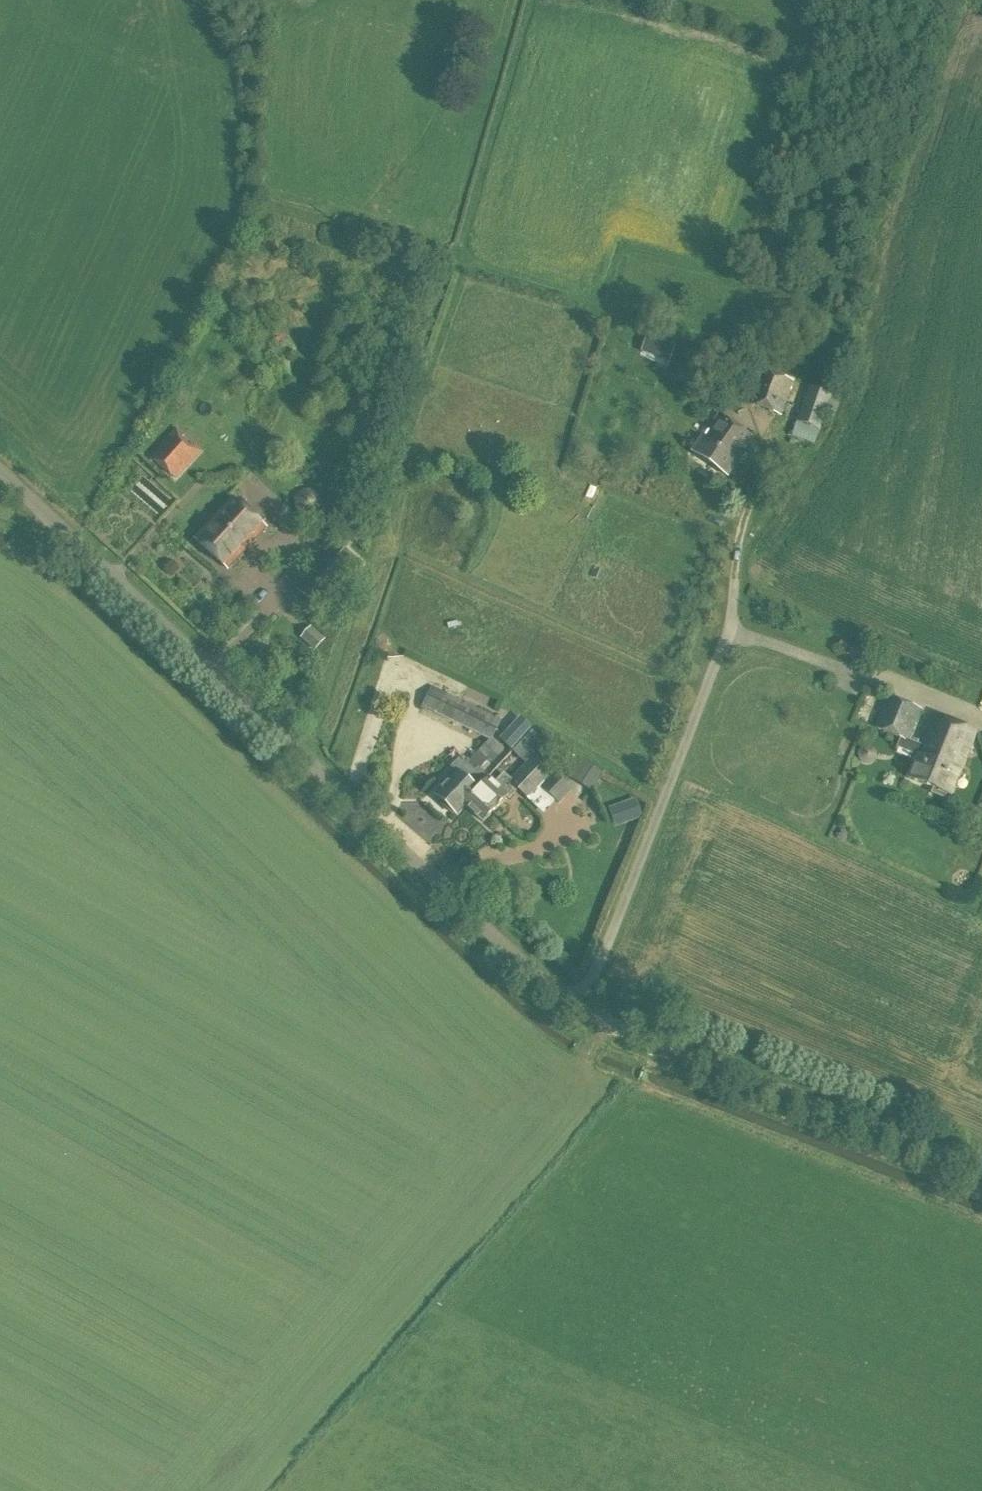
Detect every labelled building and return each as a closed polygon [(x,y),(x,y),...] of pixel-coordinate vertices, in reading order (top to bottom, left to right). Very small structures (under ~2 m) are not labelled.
[(641,353),(655,358),(660,342),(646,338),(641,353)] [(781,416),(794,381),(760,369),(748,404),(781,416)] [(820,430),(832,395),(809,387),(797,422),(820,430)] [(192,446),(183,438),(185,435),(176,427),(150,456),(177,480),(202,451),(194,444),(192,446)] [(734,428),(708,465),(728,478),(744,454),(743,454),(751,440),(734,428)] [(225,570),(264,528),(232,500),(194,541),(225,570)] [(320,613),(356,575),(331,552),(296,590),(320,613)] [(314,651),(325,639),(312,626),(301,638),(314,651)] [(492,740),(502,720),(432,686),(422,707),(492,740)] [(920,746),(907,742),(919,711),(885,697),(873,729),(899,740),(896,749),(910,754),(908,760),(913,762),(906,779),(950,796),(975,734),(932,717),(920,746)] [(476,793),(463,806),(480,823),(504,797),(505,796),(508,800),(517,792),(526,800),(550,775),(532,757),(545,743),(532,731),(513,751),(526,764),(509,781),(503,774),(494,784),(486,777),(481,782),(483,784),(475,792),(476,793)] [(481,782),(486,777),(478,770),(487,760),(490,764),(497,757),(484,745),(467,764),(461,757),(451,768),(456,774),(434,797),(452,817),(463,806),(476,793),(475,792),(483,784),(481,782)] [(604,773),(582,758),(570,778),(592,792),(604,773)] [(560,805),(574,790),(555,772),(541,787),(560,805)] [(616,826),(642,817),(636,799),(610,808),(616,826)]
